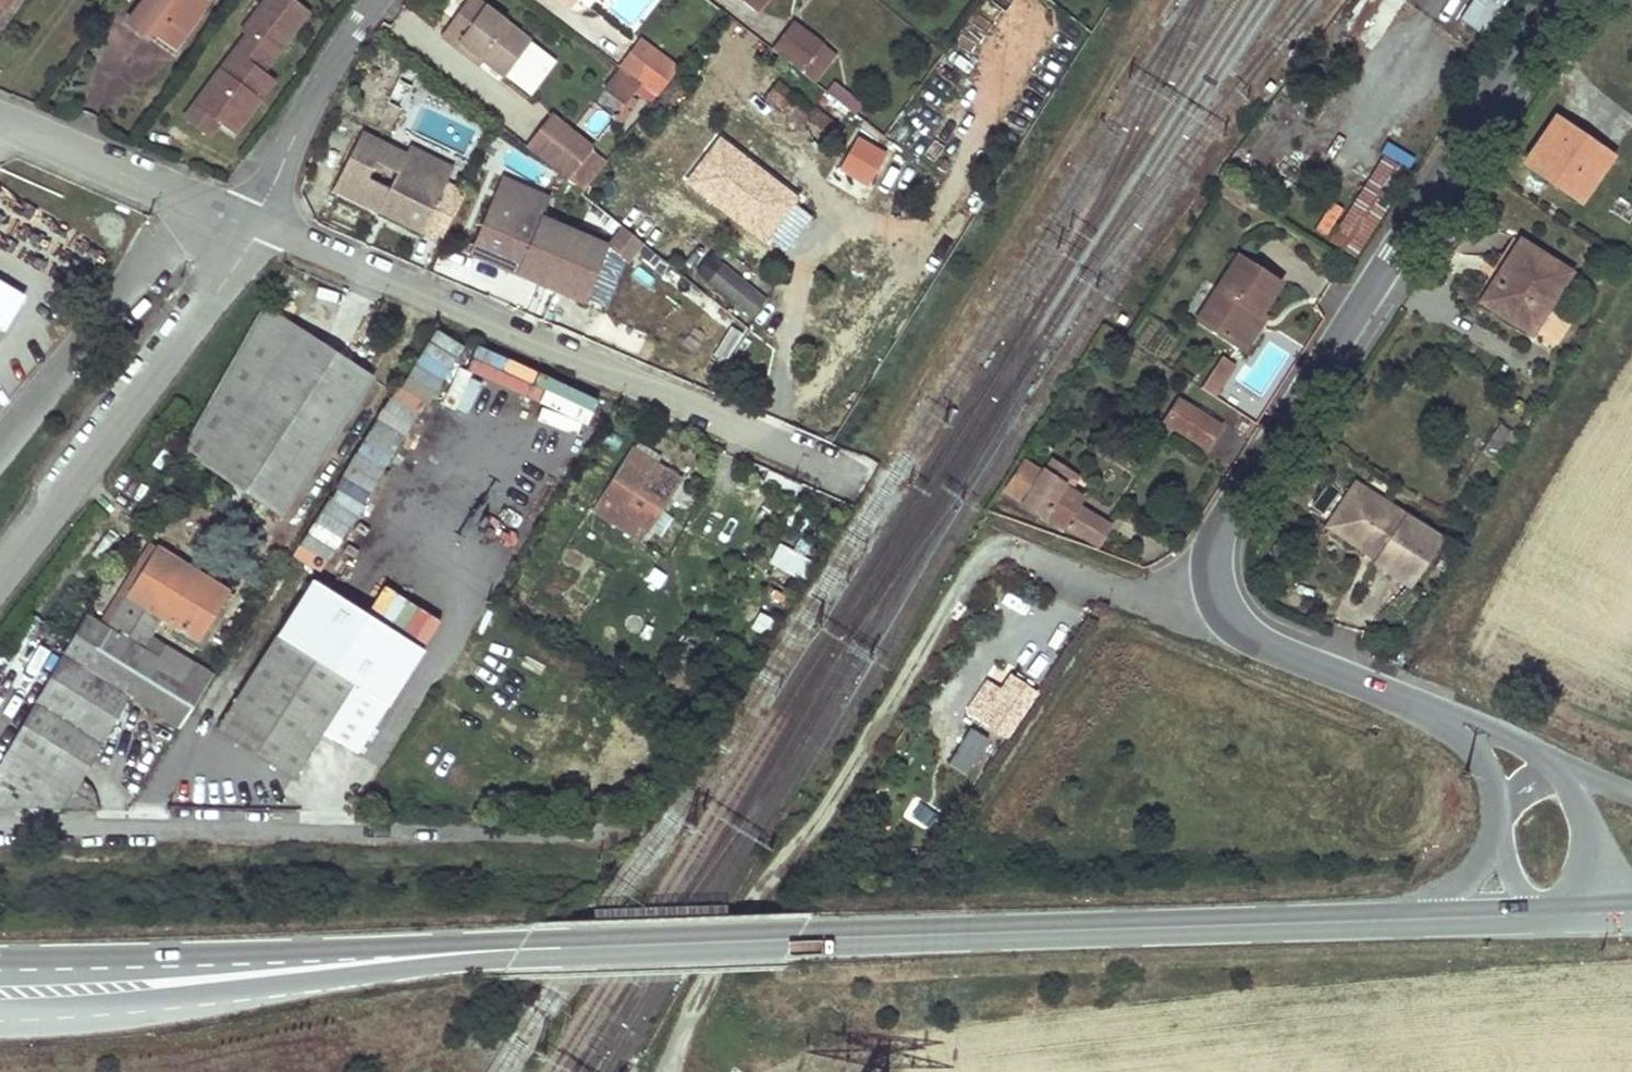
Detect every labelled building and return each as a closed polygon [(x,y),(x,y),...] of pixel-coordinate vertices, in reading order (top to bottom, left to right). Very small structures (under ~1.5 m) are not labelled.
[(126,22),(143,35),(148,29),(173,47),(208,0),(143,0),(126,22)] [(259,13),(287,34),(299,18),(274,0),(269,0),(259,13)] [(299,18),(312,0),(274,0),(299,18)] [(503,76),(529,41),(474,0),(465,0),(439,35),(454,46),(457,42),(503,76)] [(759,11),(768,0),(745,0),(759,11)] [(1504,0),(1469,0),(1458,17),(1484,33),(1504,0)] [(259,13),(193,102),(217,120),(232,131),(298,42),(287,34),(259,13)] [(790,24),(771,50),(813,82),(818,77),(821,73),(824,69),(833,57),(790,24)] [(643,39),(622,68),(642,84),(658,95),(680,67),(643,39)] [(626,104),(642,84),(622,68),(606,89),(626,104)] [(824,69),(821,73),(818,77),(860,110),(867,102),(824,69)] [(836,140),(842,132),(776,82),(766,95),(801,121),(804,116),(836,140)] [(193,102),(183,115),(208,133),(217,120),(193,102)] [(1579,199),(1607,161),(1581,142),(1585,137),(1557,118),(1526,162),(1579,199)] [(551,120),(528,150),(567,181),(590,151),(551,120)] [(428,235),(449,245),(473,196),(453,186),(412,164),(415,159),(369,136),(342,193),(387,215),(390,210),(431,230),(428,235)] [(1585,137),(1581,142),(1607,161),(1611,155),(1585,137)] [(1389,140),(1382,149),(1405,167),(1412,158),(1389,140)] [(726,145),(706,173),(722,186),(716,193),(758,225),(764,218),(774,225),(791,202),(746,167),(750,162),(726,145)] [(855,145),(839,166),(865,185),(884,159),(870,148),(866,153),(855,145)] [(415,159),(412,164),(453,186),(460,172),(418,151),(415,159)] [(1330,240),(1356,255),(1387,200),(1361,185),(1330,240)] [(758,225),(716,193),(710,200),(753,232),(758,225)] [(593,305),(618,248),(502,199),(478,256),(593,305)] [(1328,235),(1339,205),(1327,200),(1315,230),(1328,235)] [(390,210),(387,215),(428,235),(431,230),(390,210)] [(1521,241),(1482,300),(1533,332),(1571,273),(1521,241)] [(712,250),(695,269),(748,318),(766,299),(712,250)] [(1199,320),(1233,343),(1253,312),(1258,315),(1276,287),(1237,261),(1199,320)] [(2,330),(23,295),(0,282),(0,329),(2,330)] [(262,306),(182,449),(283,514),(371,379),(262,306)] [(707,363),(714,348),(728,355),(740,331),(690,306),(682,320),(707,332),(695,356),(707,363)] [(1253,312),(1233,343),(1241,348),(1261,317),(1253,312)] [(325,576),(454,337),(424,321),(295,560),(325,576)] [(1219,396),(1236,361),(1216,351),(1199,386),(1219,396)] [(502,358),(498,373),(560,391),(564,376),(502,358)] [(580,395),(563,421),(574,428),(591,402),(580,395)] [(1178,399),(1163,422),(1203,447),(1218,424),(1178,399)] [(500,400),(485,423),(516,444),(518,442),(530,449),(530,453),(558,469),(555,475),(567,483),(581,461),(562,450),(569,438),(528,413),(526,416),(500,400)] [(593,444),(606,409),(591,404),(578,438),(593,444)] [(1498,424),(1480,450),(1490,457),(1501,441),(1513,450),(1521,439),(1498,424)] [(660,510),(663,511),(682,480),(674,474),(664,468),(635,450),(595,513),(640,540),(647,529),(643,526),(656,507),(661,509),(660,510)] [(1063,524),(1094,543),(1107,526),(1075,505),(1080,498),(1068,490),(1060,485),(1069,471),(1052,460),(1045,471),(1040,472),(1023,461),(1004,490),(1021,501),(1020,503),(1039,516),(1041,514),(1061,527),(1063,524)] [(664,468),(674,474),(677,468),(668,462),(664,468)] [(1069,471),(1060,485),(1068,490),(1078,477),(1069,471)] [(1326,526),(1335,532),(1358,498),(1376,510),(1381,501),(1355,484),(1326,526)] [(1358,498),(1335,532),(1367,553),(1373,547),(1382,553),(1377,560),(1375,563),(1409,586),(1440,539),(1381,501),(1376,510),(1358,498)] [(656,507),(643,526),(647,529),(660,510),(661,509),(656,507)] [(148,542),(98,621),(107,627),(157,548),(148,542)] [(1373,547),(1367,553),(1377,560),(1382,553),(1373,547)] [(0,763),(0,807),(96,807),(92,790),(80,780),(128,699),(178,727),(213,673),(151,635),(161,617),(199,640),(229,592),(157,548),(107,627),(86,615),(0,763)] [(791,589),(802,562),(786,555),(775,582),(791,589)] [(275,632),(215,728),(293,778),(355,681),(275,632)] [(985,720),(1015,742),(1045,699),(1015,678),(1004,692),(985,720)] [(985,720),(1004,692),(990,682),(970,710),(985,720)] [(595,716),(607,724),(616,709),(604,701),(595,716)] [(556,742),(551,750),(575,764),(579,756),(556,742)] [(346,796),(330,797),(331,810),(346,810),(346,796)]
